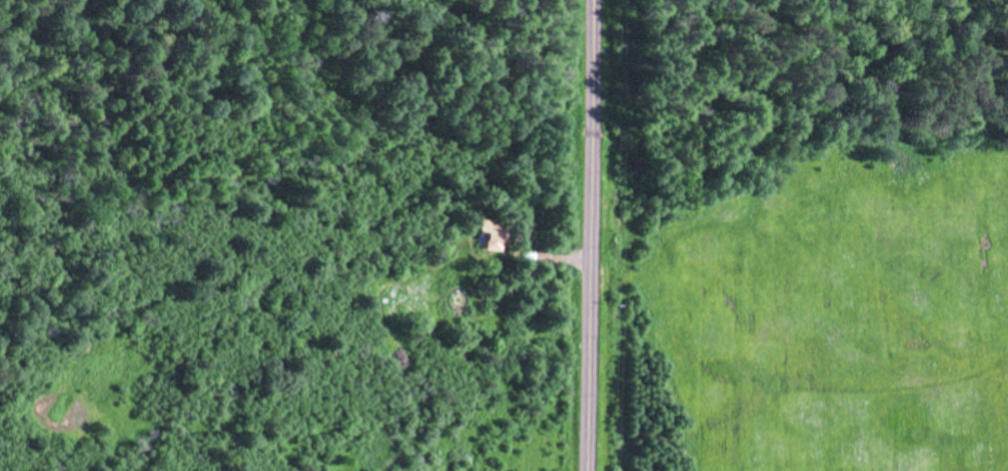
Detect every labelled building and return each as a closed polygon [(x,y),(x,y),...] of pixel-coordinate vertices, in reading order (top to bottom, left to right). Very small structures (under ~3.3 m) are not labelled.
[(487,225),(502,226),(502,229),(503,229),(503,238),(501,238),(501,240),(486,239),(487,225)]
